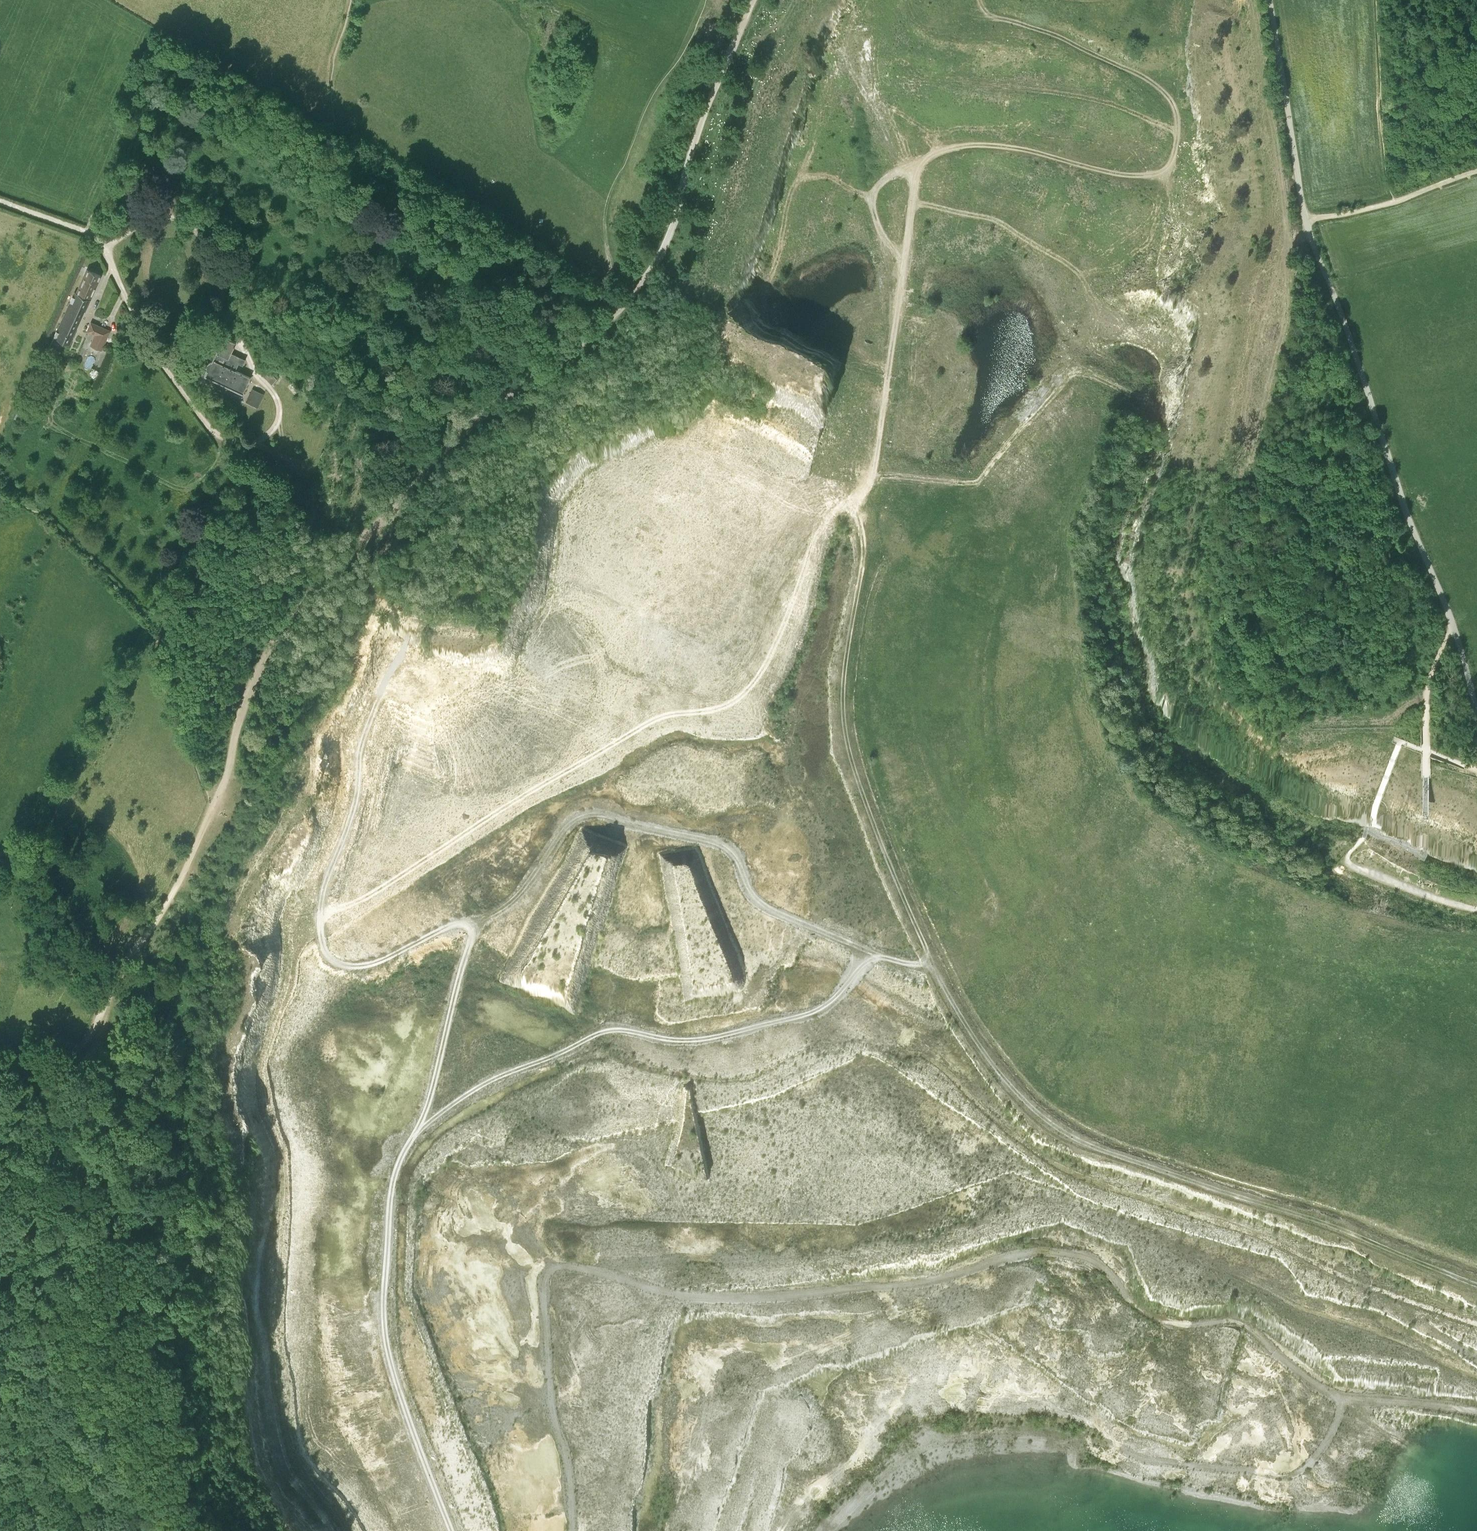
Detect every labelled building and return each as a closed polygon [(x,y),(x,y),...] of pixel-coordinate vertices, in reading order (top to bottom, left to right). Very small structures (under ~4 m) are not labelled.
[(87,268),(77,292),(74,290),(53,336),(70,344),(74,335),(73,335),(84,310),(85,310),(91,298),(90,298),(101,275),(87,268)] [(110,340),(106,338),(109,331),(100,326),(91,321),(87,331),(95,335),(93,341),(107,347),(110,340)] [(250,376),(249,376),(235,369),(238,363),(242,365),(245,359),(231,352),(236,342),(223,336),(221,339),(215,343),(216,351),(212,359),(205,363),(206,370),(204,375),(242,393),(250,376)] [(273,383),(278,378),(265,366),(262,369),(260,371),(273,383)] [(259,405),(266,386),(255,382),(248,401),(259,405)] [(19,407),(14,420),(28,425),(33,412),(19,407)]
